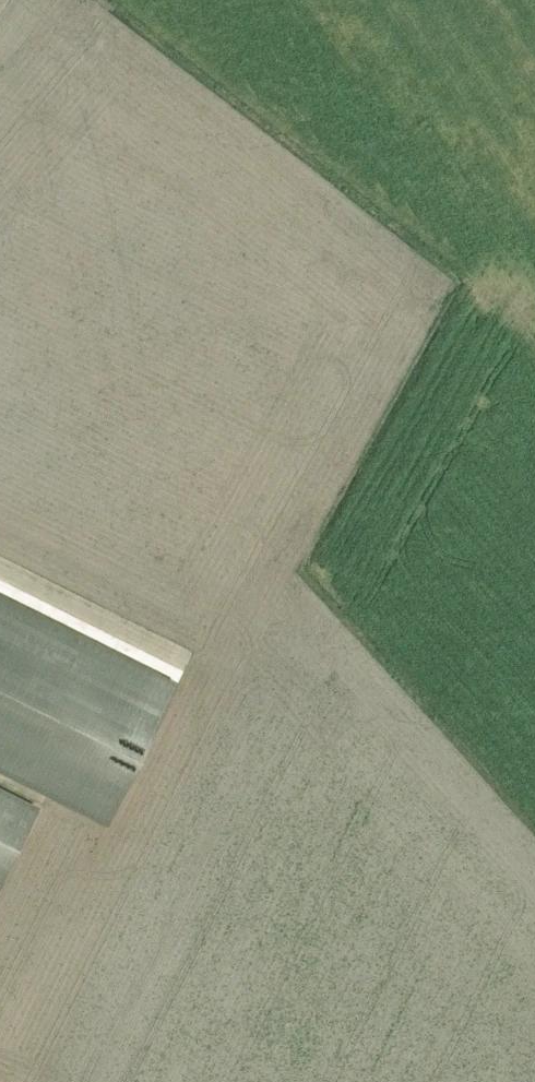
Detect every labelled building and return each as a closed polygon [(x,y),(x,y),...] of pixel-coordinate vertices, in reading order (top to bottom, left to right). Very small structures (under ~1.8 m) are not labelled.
[(0,594),(0,768),(107,821),(176,681),(0,594)] [(0,790),(0,880),(1,881),(37,808),(0,790)]
